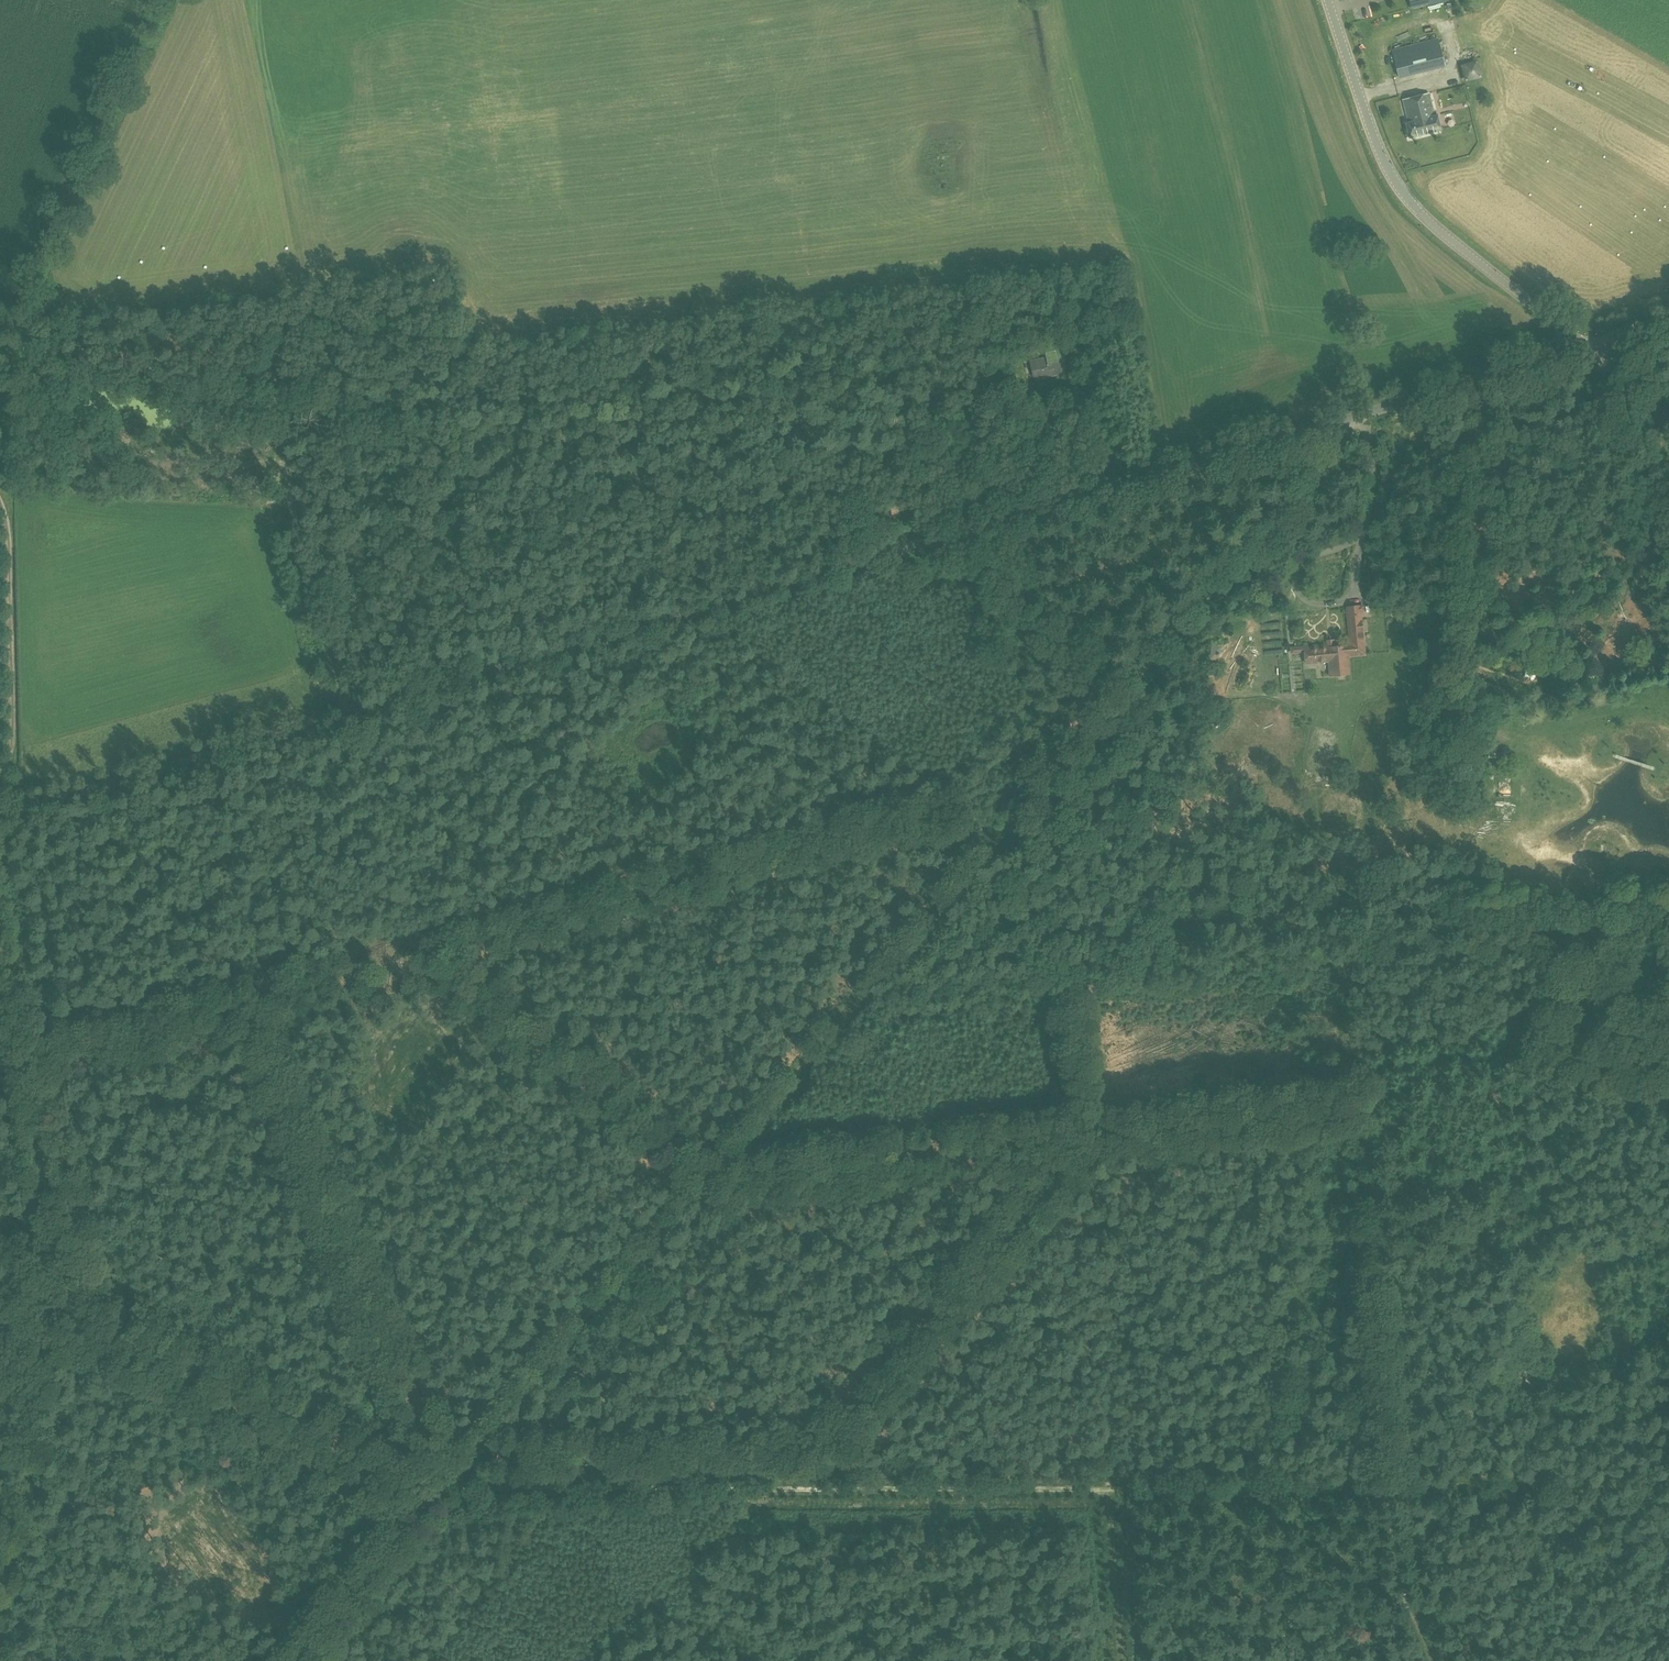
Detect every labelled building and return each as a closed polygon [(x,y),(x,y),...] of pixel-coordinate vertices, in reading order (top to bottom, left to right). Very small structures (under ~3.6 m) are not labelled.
[(1391,49),(1398,77),(1445,65),(1438,38),(1391,49)] [(1476,63),(1466,64),(1467,76),(1477,75),(1476,63)] [(1405,122),(1409,137),(1441,129),(1437,114),(1436,111),(1433,112),(1428,92),(1402,99),(1408,121),(1405,122)] [(1059,372),(1057,360),(1046,363),(1045,360),(1032,362),(1036,378),(1059,372)] [(1363,610),(1362,605),(1359,606),(1359,605),(1348,606),(1348,608),(1347,608),(1350,641),(1333,643),(1333,639),(1327,640),(1327,643),(1305,646),(1307,662),(1329,660),(1330,675),(1349,673),(1347,655),(1364,653),(1360,611),(1363,610)] [(1223,650),(1214,643),(1206,652),(1212,657),(1217,651),(1220,654),(1223,650)]
